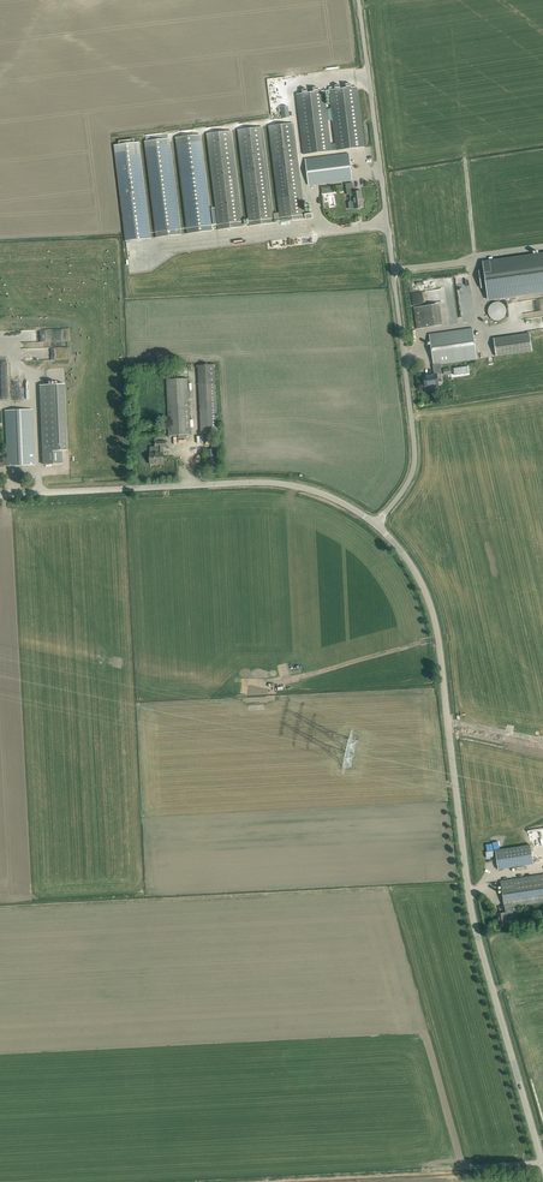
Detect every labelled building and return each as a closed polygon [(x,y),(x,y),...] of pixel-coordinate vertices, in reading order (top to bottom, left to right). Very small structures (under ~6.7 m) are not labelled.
[(303,93),(297,94),(304,154),(332,151),(337,150),(365,147),(358,89),(357,87),(351,87),(351,84),(346,84),(346,88),(340,89),(340,85),(335,86),(335,89),(330,90),(336,143),(331,144),(324,91),(319,91),(318,88),(313,88),(314,92),(308,93),(307,89),(302,90),(303,93)] [(269,126),(281,223),(306,219),(294,123),(289,124),(288,122),(274,123),(275,125),(269,126)] [(238,130),(250,226),(275,223),(263,127),(257,128),(257,125),(243,127),(244,129),(238,130)] [(207,134),(219,230),(244,227),(232,131),(226,131),(226,129),(212,131),(213,133),(207,134)] [(176,138),(188,234),(213,231),(201,135),(195,135),(194,132),(182,133),(182,137),(176,138)] [(145,141),(156,238),(182,235),(170,138),(169,138),(168,134),(146,137),(147,141),(145,141)] [(114,145),(126,241),(151,238),(139,142),(134,143),(134,139),(119,141),(119,145),(114,145)] [(356,154),(305,160),(310,186),(360,180),(356,154)] [(353,202),(354,209),(364,208),(362,191),(354,192),(353,183),(346,184),(347,195),(350,194),(350,201),(352,202),(353,202)] [(312,210),(305,211),(305,214),(306,219),(313,218),(312,214),(312,210)] [(483,262),(485,273),(480,274),(481,284),(485,284),(487,301),(490,301),(490,299),(542,291),(542,254),(483,262)] [(489,309),(489,313),(490,315),(491,317),(493,318),(495,319),(497,319),(500,319),(503,318),(504,317),(506,315),(507,313),(507,311),(507,308),(506,306),(505,304),(503,303),(501,302),(500,302),(499,301),(496,301),(494,302),(492,303),(489,307),(489,309)] [(437,304),(414,308),(417,329),(440,326),(437,304)] [(429,334),(434,365),(433,365),(434,375),(424,376),(425,386),(434,385),(434,386),(439,385),(437,375),(442,374),(441,364),(478,359),(473,328),(435,334),(429,334)] [(493,338),(496,356),(532,351),(530,333),(493,338)] [(197,365),(200,434),(218,433),(215,365),(197,365)] [(176,379),(167,379),(169,436),(178,435),(179,439),(181,438),(181,435),(190,435),(189,403),(188,403),(187,397),(189,397),(188,378),(176,379)] [(39,385),(43,465),(63,464),(62,451),(68,451),(65,384),(39,385)] [(5,410),(7,458),(2,458),(2,459),(0,459),(0,466),(3,466),(7,466),(34,465),(32,409),(5,410)] [(150,447),(150,463),(159,463),(159,464),(164,464),(163,452),(163,446),(166,446),(166,441),(155,441),(155,446),(150,447)] [(206,449),(207,467),(219,466),(218,449),(206,449)] [(531,845),(496,850),(498,869),(534,864),(531,845)] [(500,881),(505,908),(512,907),(542,902),(542,875),(500,881)] [(514,916),(512,907),(505,908),(506,913),(496,914),(498,926),(508,925),(507,917),(514,916)]
